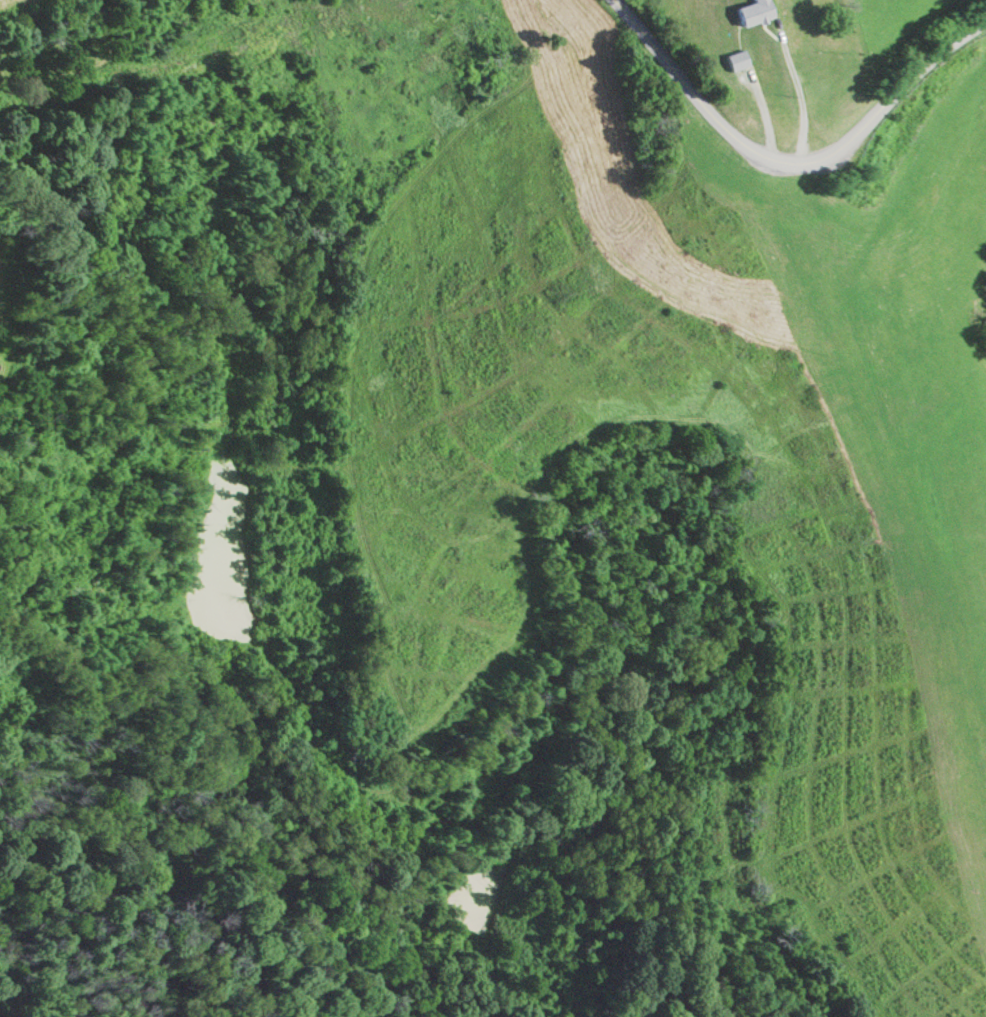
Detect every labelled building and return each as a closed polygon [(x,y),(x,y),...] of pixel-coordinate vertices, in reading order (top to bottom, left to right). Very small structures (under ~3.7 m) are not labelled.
[(791,10),(818,1),(817,0),(788,0),(791,10)]
